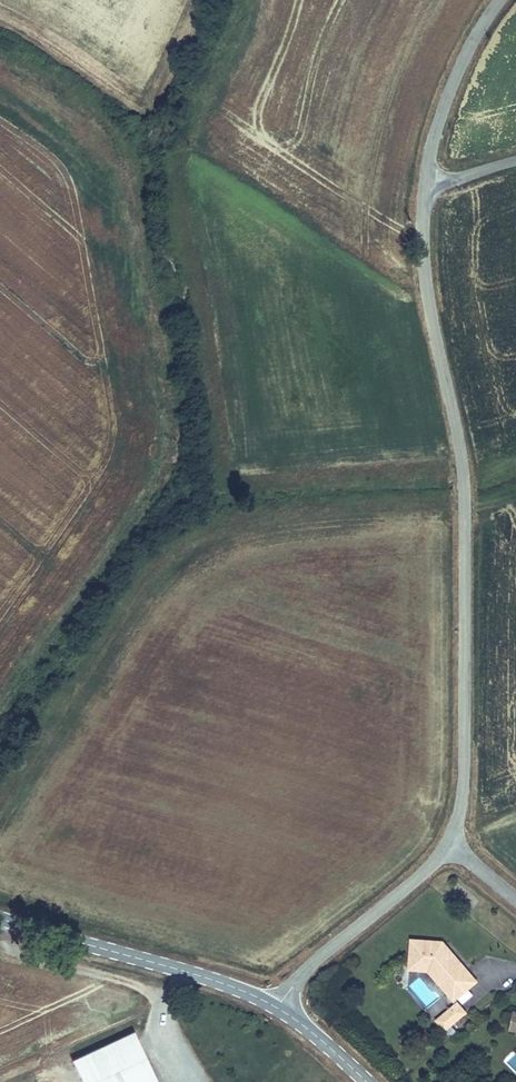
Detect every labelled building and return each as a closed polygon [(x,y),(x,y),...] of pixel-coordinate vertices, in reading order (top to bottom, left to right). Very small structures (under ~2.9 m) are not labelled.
[(453,1001),(478,981),(443,939),(410,937),(407,962),(435,965),(451,983),(443,989),(453,1001)] [(427,972),(443,989),(451,983),(435,965),(407,962),(407,970),(427,972)] [(434,1019),(436,1022),(460,1004),(457,1001),(434,1019)] [(436,1022),(444,1032),(467,1012),(460,1004),(436,1022)] [(134,1028),(71,1056),(83,1081),(158,1081),(134,1028)]
